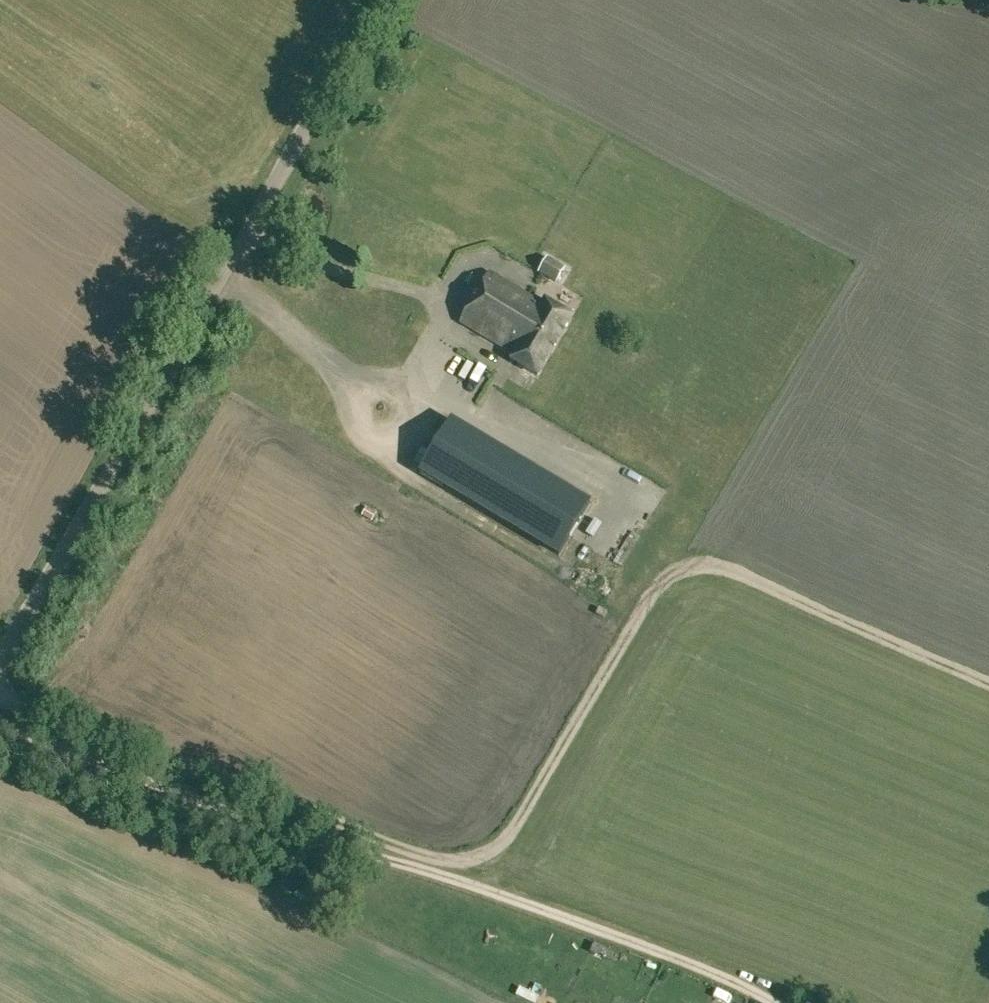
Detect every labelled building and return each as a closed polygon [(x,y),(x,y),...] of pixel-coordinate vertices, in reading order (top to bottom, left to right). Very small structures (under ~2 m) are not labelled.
[(538,272),(556,283),(566,267),(548,256),(538,272)] [(516,363),(538,375),(571,316),(542,300),(540,304),(488,274),(460,324),(519,357),(516,363)] [(428,479),(565,554),(595,500),(498,447),(458,425),(428,479)] [(89,776),(95,778),(97,771),(92,769),(89,776)]
